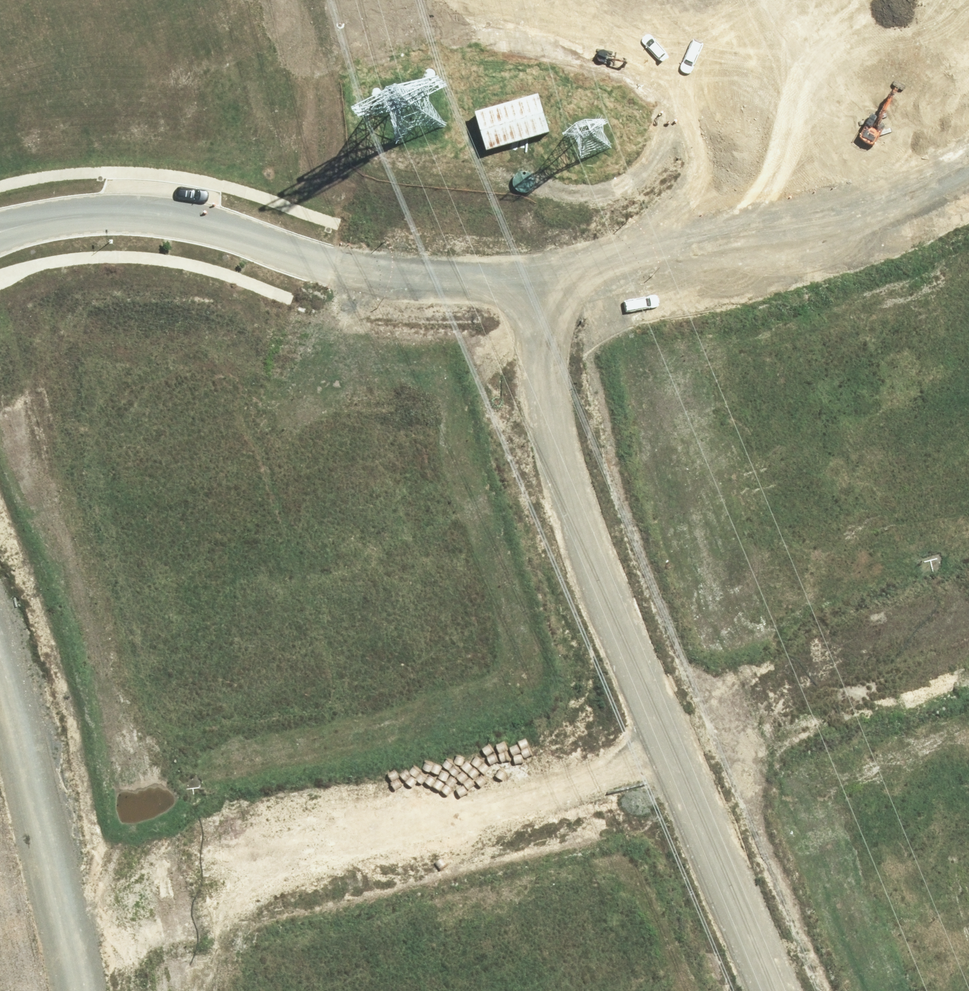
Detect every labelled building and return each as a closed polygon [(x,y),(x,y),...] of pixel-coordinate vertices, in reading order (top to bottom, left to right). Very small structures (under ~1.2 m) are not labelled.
[(537,90),(468,113),(481,154),(550,130),(537,90)]
